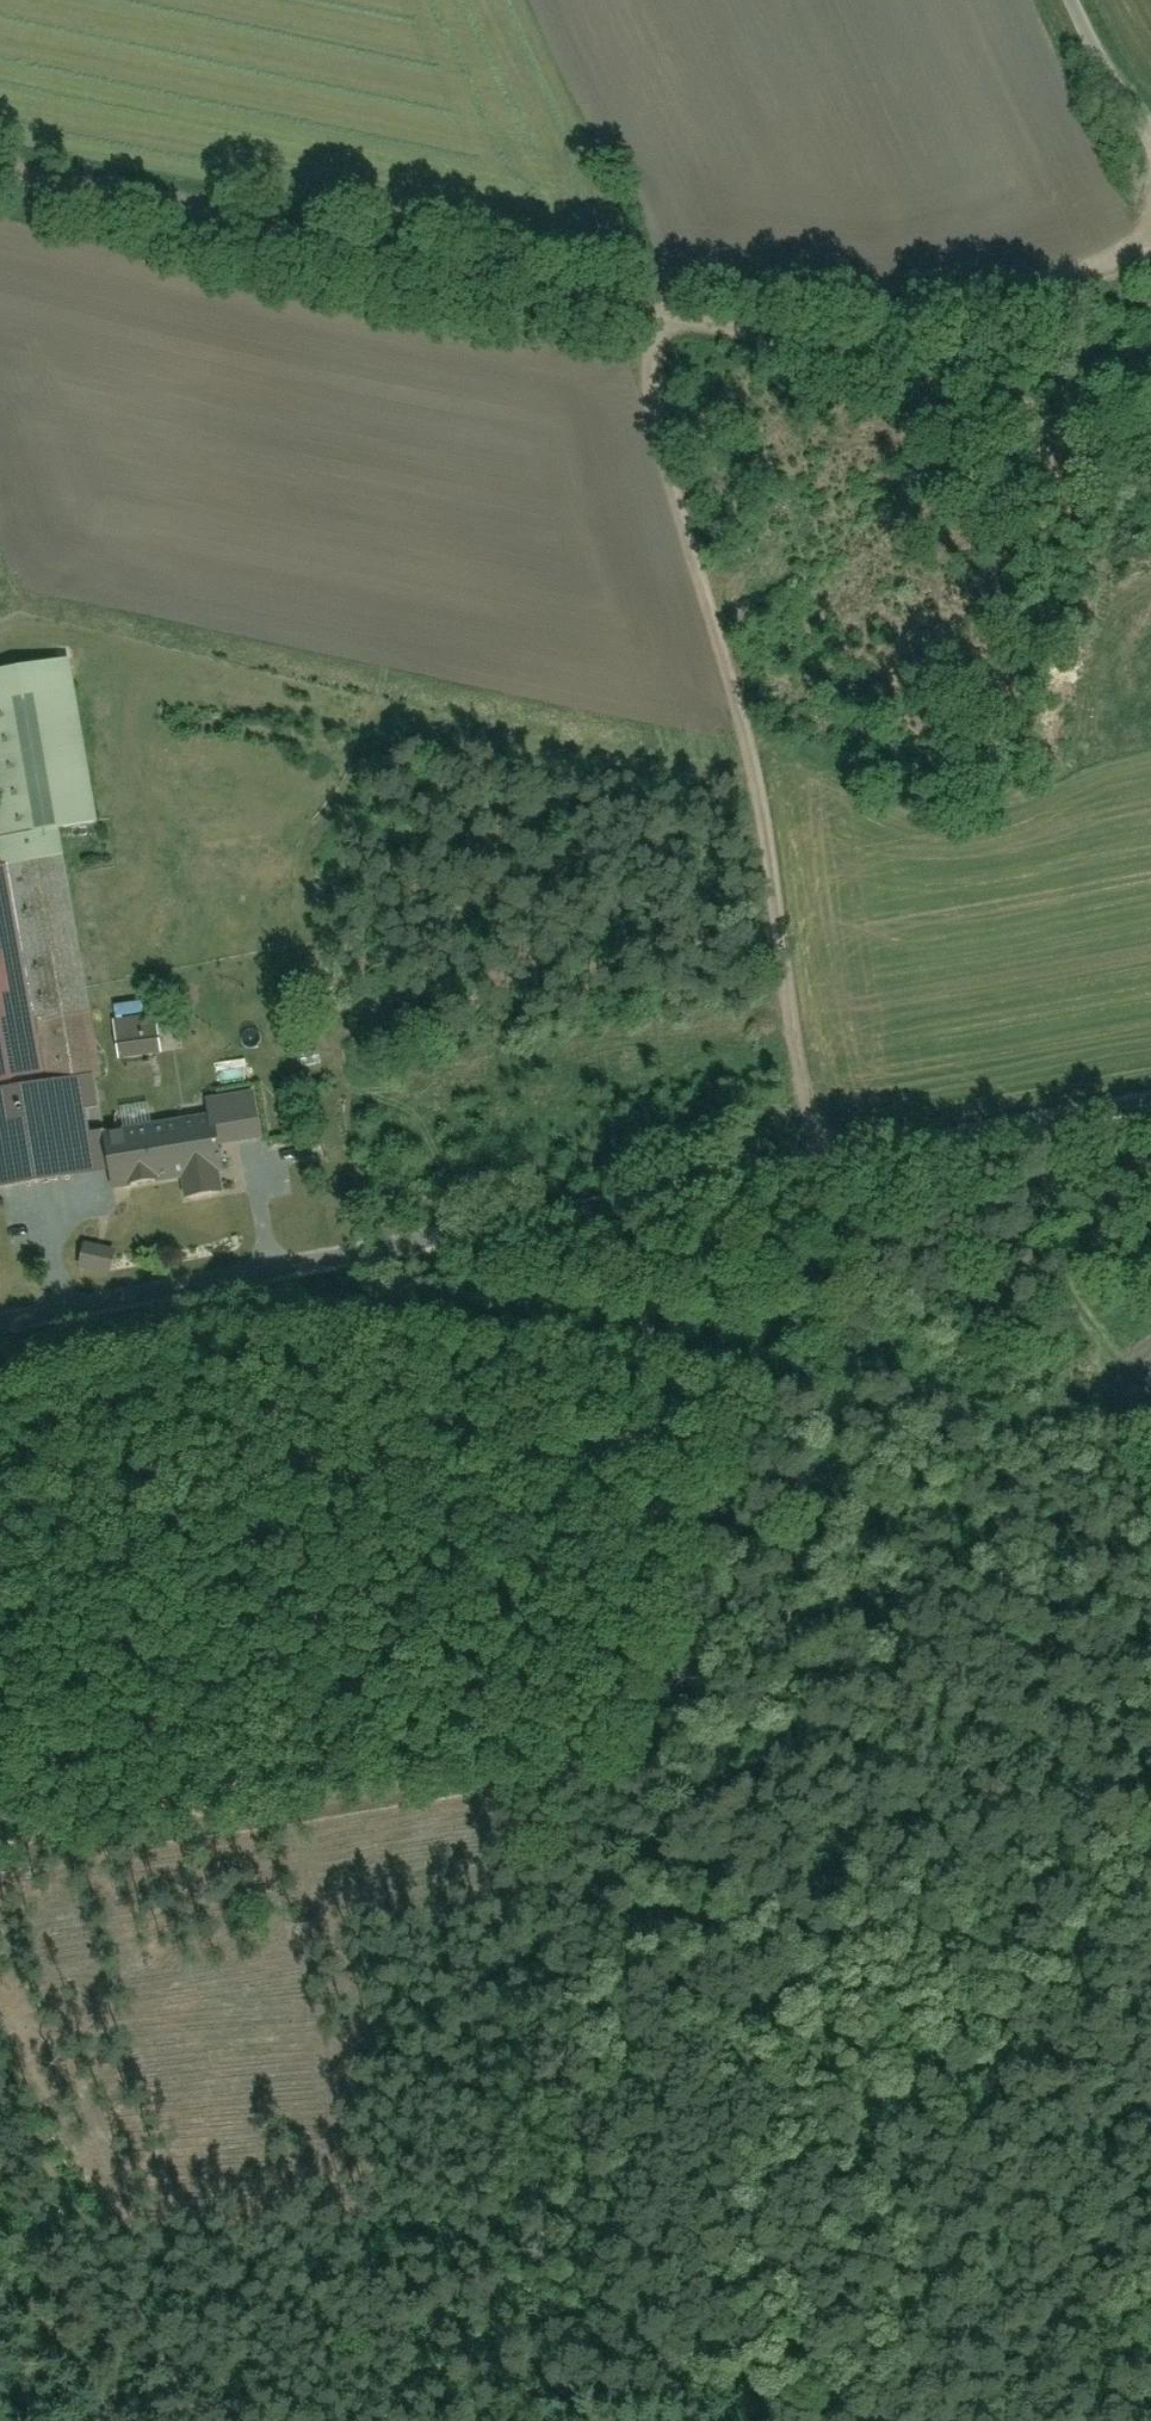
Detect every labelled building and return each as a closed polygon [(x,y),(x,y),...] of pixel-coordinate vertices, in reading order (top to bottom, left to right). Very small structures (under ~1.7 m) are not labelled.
[(0,674),(0,859),(2,871),(0,871),(0,1164),(23,1160),(26,1179),(126,1162),(129,1183),(186,1174),(176,1116),(88,1131),(78,1074),(97,1070),(57,830),(96,823),(69,662),(0,674)] [(117,1065),(163,1060),(158,1017),(112,1022),(117,1065)]
